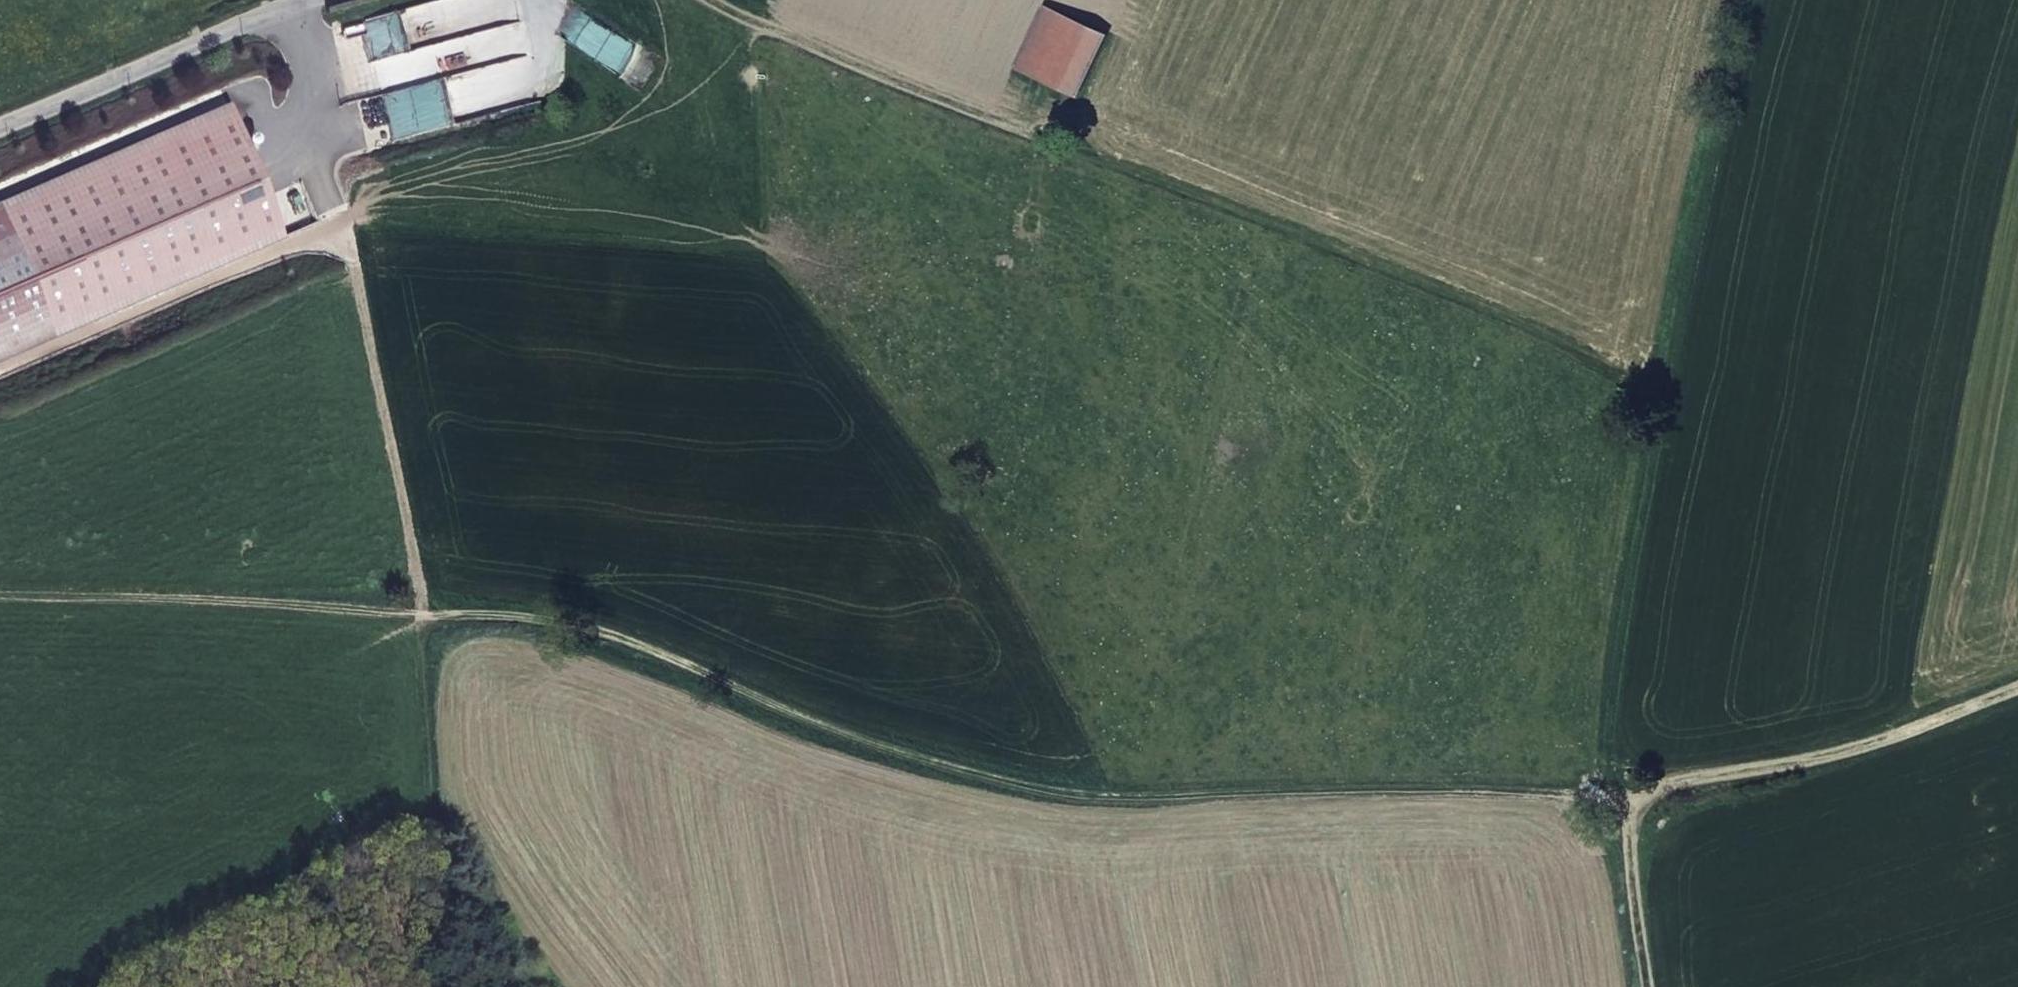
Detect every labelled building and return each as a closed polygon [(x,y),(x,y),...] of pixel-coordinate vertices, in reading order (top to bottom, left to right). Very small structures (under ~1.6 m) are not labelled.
[(1080,96),(1109,35),(1045,6),(1017,67),(1080,96)] [(227,105),(0,203),(0,360),(53,337),(284,237),(227,105)]
